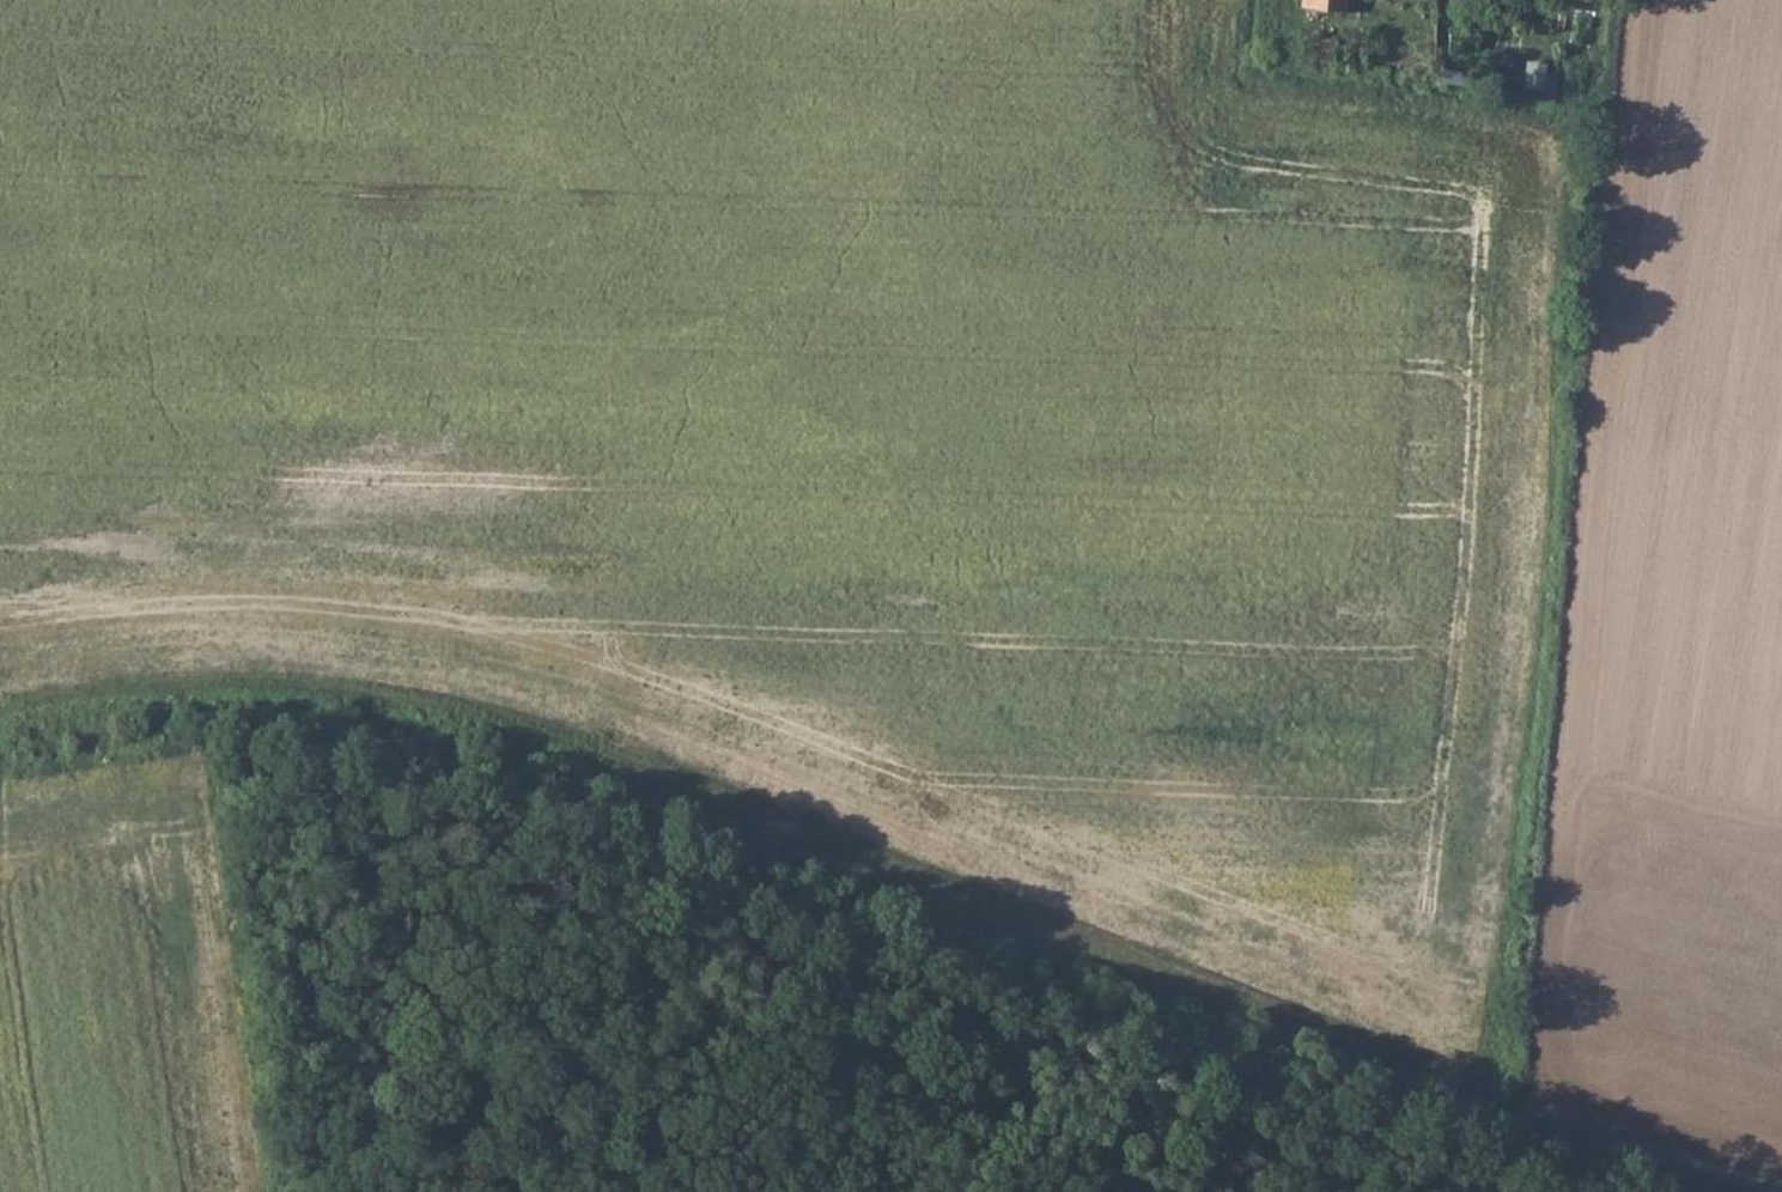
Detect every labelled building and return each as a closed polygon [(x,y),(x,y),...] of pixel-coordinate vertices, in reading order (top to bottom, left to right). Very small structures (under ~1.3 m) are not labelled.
[(1299,7),(1346,13),(1348,0),(1300,0),(1299,7)] [(1518,94),(1551,98),(1555,70),(1522,66),(1518,94)]
